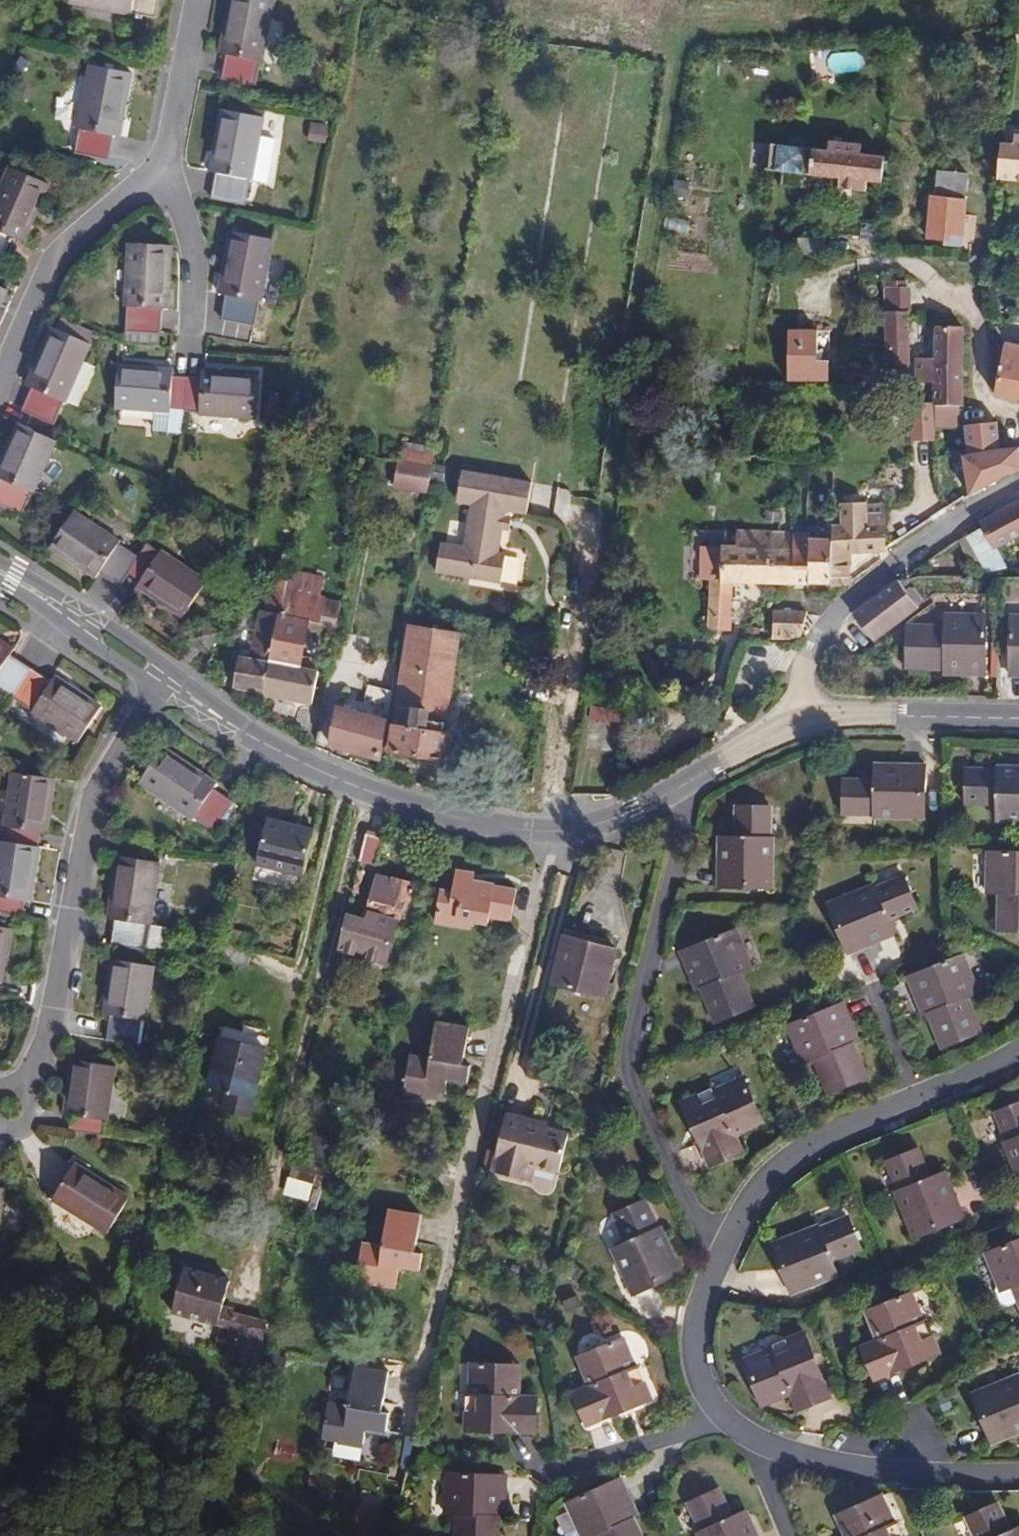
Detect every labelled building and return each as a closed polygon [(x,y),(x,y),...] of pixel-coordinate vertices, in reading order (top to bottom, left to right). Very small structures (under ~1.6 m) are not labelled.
[(68,3),(131,16),(131,13),(157,18),(161,0),(68,0),(68,3)] [(219,54),(227,55),(222,80),(255,87),(260,61),(264,62),(275,0),(229,0),(219,54)] [(133,74),(89,65),(77,127),(80,128),(75,154),(109,161),(114,136),(121,137),(133,74)] [(253,179),(261,136),(261,135),(265,117),(266,110),(236,104),(235,111),(221,108),(209,171),(217,173),(211,199),(245,206),(250,179),(253,179)] [(331,124),(316,122),(311,142),(327,145),(331,124)] [(1016,135),(1015,145),(1002,144),(999,179),(1018,181),(1018,135),(1016,135)] [(276,139),(261,136),(253,179),(268,182),(276,139)] [(828,150),(813,148),(771,143),(769,170),(783,172),(805,174),(810,175),(809,176),(840,179),(855,181),(854,191),(866,192),(867,183),(881,184),(885,156),(861,154),(862,143),(829,140),(828,150)] [(8,261),(17,240),(26,244),(51,185),(9,165),(1,183),(0,185),(0,258),(8,261)] [(968,174),(939,170),(936,196),(930,195),(926,239),(945,241),(944,246),(964,248),(968,200),(966,200),(968,174)] [(803,187),(805,174),(783,172),(782,184),(803,187)] [(855,181),(840,179),(839,190),(854,191),(855,181)] [(262,302),(271,259),(275,240),(230,230),(218,293),(226,295),(222,320),(255,327),(259,302),(262,302)] [(169,309),(173,246),(128,243),(124,306),(128,307),(126,342),(158,344),(161,308),(169,309)] [(285,262),(271,259),(262,302),(277,305),(285,262)] [(9,290),(0,286),(0,311),(9,290)] [(908,312),(908,303),(908,288),(885,289),(886,312),(908,312)] [(909,365),(908,312),(886,312),(887,366),(897,365),(909,365)] [(66,403),(85,362),(92,344),(89,343),(94,332),(64,319),(60,330),(50,326),(25,384),(33,388),(22,412),(53,426),(64,402),(66,403)] [(962,405),(962,327),(935,326),(934,358),(916,358),(916,383),(933,382),(933,406),(938,406),(962,405)] [(819,328),(788,328),(787,381),(829,381),(830,360),(818,360),(819,328)] [(1006,341),(995,395),(1018,400),(1018,344),(1006,341)] [(97,367),(85,362),(66,403),(78,408),(97,367)] [(174,368),(119,364),(114,408),(141,410),(138,430),(184,434),(185,412),(199,413),(199,415),(254,419),(257,374),(202,370),(201,378),(173,376),(174,368)] [(841,381),(873,380),(872,373),(842,372),(841,381)] [(278,412),(281,396),(270,394),(267,410),(278,412)] [(939,416),(938,406),(933,406),(918,407),(918,423),(925,423),(925,417),(939,416)] [(969,495),(1004,477),(1002,448),(1001,421),(976,423),(976,453),(962,456),(969,495)] [(16,425),(0,461),(0,477),(1,478),(0,481),(0,505),(23,515),(32,491),(36,493),(57,442),(16,425)] [(401,460),(433,465),(436,446),(404,441),(401,460)] [(1018,470),(1018,447),(1002,448),(1004,477),(1018,470)] [(428,493),(433,465),(401,460),(398,460),(393,488),(428,493)] [(465,546),(441,542),(436,572),(501,583),(506,553),(499,552),(503,530),(508,531),(511,516),(505,516),(506,511),(526,514),(532,482),(463,470),(457,503),(472,505),(465,546)] [(980,522),(983,526),(968,535),(987,571),(1007,566),(997,548),(1018,537),(1018,502),(980,522)] [(842,528),(833,528),(833,537),(833,586),(850,586),(850,550),(881,550),(888,548),(888,504),(842,504),(842,528)] [(120,541),(75,510),(50,547),(96,578),(100,572),(122,586),(130,574),(140,581),(136,587),(182,618),(208,581),(162,549),(159,554),(147,546),(138,558),(119,545),(120,541)] [(708,629),(730,630),(732,582),(795,584),(796,533),(737,532),(737,548),(722,547),(721,580),(710,580),(708,629)] [(812,534),(796,533),(795,584),(812,585),(812,593),(832,593),(833,586),(833,537),(811,536),(812,534)] [(977,574),(987,571),(968,535),(959,540),(977,574)] [(285,589),(321,597),(325,576),(289,569),(286,584),(285,589)] [(853,614),(859,621),(875,642),(920,606),(898,578),(853,614)] [(264,695),(264,694),(285,589),(286,584),(271,581),(265,611),(258,610),(249,657),(239,655),(232,688),(264,695)] [(337,625),(342,601),(321,597),(285,589),(264,694),(312,704),(319,671),(312,669),(314,657),(302,654),(309,620),(320,622),(337,625)] [(772,636),(803,638),(806,612),(773,612),(772,636)] [(986,675),(987,614),(944,613),(943,625),(906,624),(905,669),(943,669),(943,675),(986,675)] [(1010,615),(1009,677),(1018,677),(1018,615),(1010,615)] [(333,650),(337,625),(320,622),(315,646),(333,650)] [(198,626),(189,639),(207,651),(216,637),(198,626)] [(444,734),(460,634),(409,626),(390,751),(449,760),(452,735),(444,734)] [(11,697),(32,667),(12,654),(15,649),(0,639),(0,690),(11,697)] [(32,667),(11,697),(32,711),(31,712),(78,743),(103,706),(56,675),(52,680),(32,667)] [(380,759),(387,721),(392,692),(368,685),(364,704),(363,714),(340,708),(338,707),(329,745),(380,759)] [(363,714),(364,704),(342,698),(340,708),(363,714)] [(217,783),(164,747),(139,783),(191,819),(193,817),(214,832),(235,802),(214,787),(217,783)] [(896,767),(874,767),(874,779),(843,779),(843,815),(874,815),(874,818),(922,819),(922,792),(926,792),(926,764),(896,764),(896,767)] [(996,764),(996,767),(966,766),(963,806),(995,806),(995,819),(1018,819),(1018,764),(996,764)] [(618,772),(607,770),(605,783),(616,785),(618,772)] [(4,841),(39,847),(41,833),(47,834),(56,778),(12,771),(4,826),(6,827),(4,841)] [(721,858),(718,858),(718,887),(747,888),(747,884),(773,885),(774,837),(771,837),(772,806),(736,806),(735,836),(721,836),(721,858)] [(315,830),(268,818),(256,864),(303,876),(315,830)] [(376,865),(384,838),(367,833),(360,861),(376,865)] [(39,847),(4,841),(0,840),(0,911),(24,915),(26,900),(31,901),(40,847),(39,847)] [(987,852),(987,883),(999,883),(999,893),(998,931),(1018,931),(1018,852),(987,852)] [(152,925),(160,862),(117,855),(107,919),(115,920),(112,944),(164,952),(168,927),(152,925)] [(474,880),(476,873),(456,870),(453,889),(441,888),(435,922),(472,929),(473,921),(489,924),(490,918),(509,921),(516,887),(496,884),(474,880)] [(348,912),(337,950),(387,964),(400,918),(396,917),(397,913),(407,916),(415,884),(378,874),(368,909),(369,909),(366,918),(348,912)] [(873,941),(893,932),(889,920),(918,908),(904,875),(875,887),(874,884),(830,902),(841,927),(838,928),(848,954),(874,944),(873,941)] [(999,883),(987,883),(987,893),(999,893),(999,883)] [(12,928),(0,926),(0,982),(4,983),(12,928)] [(681,950),(693,981),(698,980),(701,987),(715,1020),(754,1005),(741,972),(737,963),(747,959),(736,928),(681,950)] [(895,935),(893,932),(873,941),(874,944),(895,935)] [(564,936),(552,983),(605,996),(617,949),(564,936)] [(925,1006),(927,1013),(942,1048),(982,1032),(969,997),(965,988),(975,984),(964,954),(907,977),(920,1008),(925,1006)] [(147,1020),(155,965),(111,959),(103,1014),(110,1015),(107,1040),(142,1045),(145,1020),(147,1020)] [(751,968),(747,959),(737,963),(741,972),(751,968)] [(965,988),(969,997),(980,993),(975,984),(965,988)] [(869,1078),(855,1043),(852,1036),(857,1034),(844,1003),(787,1026),(799,1055),(810,1050),(814,1059),(828,1094),(869,1078)] [(470,1025),(437,1020),(431,1056),(410,1053),(404,1092),(445,1099),(447,1080),(468,1083),(471,1065),(464,1065),(470,1025)] [(207,1086),(226,1090),(222,1109),(250,1116),(270,1038),(223,1027),(207,1086)] [(802,1064),(814,1059),(810,1050),(799,1055),(802,1064)] [(107,1121),(115,1066),(72,1059),(64,1114),(71,1115),(69,1130),(104,1135),(106,1120),(107,1121)] [(182,1064),(164,1062),(162,1074),(181,1077),(182,1064)] [(731,1085),(716,1092),(717,1095),(684,1109),(690,1122),(692,1120),(697,1132),(695,1133),(710,1166),(744,1151),(737,1135),(733,1128),(761,1116),(743,1077),(730,1082),(731,1085)] [(717,1095),(716,1092),(715,1089),(682,1104),(684,1109),(717,1095)] [(994,1112),(1006,1142),(1003,1143),(1018,1182),(1018,1102),(994,1112)] [(527,1121),(528,1117),(507,1112),(492,1171),(516,1177),(519,1164),(534,1167),(559,1174),(569,1132),(547,1126),(527,1121)] [(764,1123),(761,1116),(733,1128),(737,1135),(764,1123)] [(548,1122),(528,1117),(527,1121),(547,1126),(548,1122)] [(203,1144),(208,1126),(178,1118),(173,1136),(203,1144)] [(952,1193),(943,1172),(932,1177),(920,1148),(886,1162),(898,1191),(895,1192),(913,1236),(937,1226),(938,1228),(965,1217),(955,1191),(952,1193)] [(129,1197),(75,1163),(52,1200),(106,1234),(129,1197)] [(519,1164),(516,1177),(530,1181),(534,1167),(519,1164)] [(327,1170),(353,1176),(353,1173),(327,1167),(327,1170)] [(946,1171),(943,1172),(952,1193),(955,1191),(946,1171)] [(647,1199),(644,1200),(656,1229),(659,1228),(647,1199)] [(656,1229),(644,1200),(612,1214),(625,1243),(614,1247),(623,1268),(620,1269),(632,1296),(658,1283),(657,1281),(681,1270),(662,1227),(659,1228),(656,1229)] [(416,1252),(422,1213),(388,1208),(383,1244),(363,1241),(357,1280),(397,1286),(400,1268),(420,1271),(423,1253),(416,1252)] [(817,1281),(838,1273),(833,1260),(862,1249),(849,1216),(819,1227),(818,1224),(774,1242),(785,1267),(782,1269),(792,1294),(818,1284),(817,1281)] [(986,1253),(997,1282),(1008,1277),(1012,1287),(1018,1305),(1018,1240),(986,1253)] [(623,1268),(614,1247),(611,1249),(620,1269),(623,1268)] [(222,1312),(224,1307),(230,1283),(184,1272),(172,1316),(223,1329),(218,1349),(237,1354),(234,1363),(251,1367),(254,1359),(258,1360),(267,1324),(234,1315),(222,1312)] [(839,1276),(838,1273),(817,1281),(818,1284),(839,1276)] [(1001,1291),(1012,1287),(1008,1277),(997,1282),(1001,1291)] [(916,1290),(911,1292),(922,1321),(925,1320),(928,1319),(916,1290)] [(911,1292),(872,1308),(884,1337),(877,1340),(861,1346),(874,1379),(909,1366),(908,1363),(920,1358),(920,1361),(941,1353),(934,1334),(931,1335),(925,1320),(922,1321),(911,1292)] [(235,1310),(224,1307),(222,1312),(234,1315),(235,1310)] [(884,1337),(872,1308),(865,1311),(877,1340),(884,1337)] [(811,1352),(814,1351),(805,1330),(786,1338),(787,1341),(772,1347),(773,1349),(744,1361),(759,1400),(789,1388),(791,1395),(798,1411),(832,1397),(818,1363),(815,1364),(811,1352)] [(628,1336),(622,1338),(633,1366),(636,1365),(639,1363),(628,1336)] [(633,1366),(622,1338),(577,1357),(588,1386),(572,1393),(586,1426),(621,1412),(620,1409),(631,1405),(632,1407),(653,1399),(647,1382),(644,1384),(636,1365),(633,1366)] [(773,1349),(772,1347),(771,1344),(742,1355),(744,1361),(773,1349)] [(500,1429),(499,1432),(536,1433),(537,1396),(520,1396),(521,1365),(473,1363),(472,1394),(469,1394),(468,1410),(465,1410),(464,1430),(487,1431),(487,1428),(500,1429)] [(381,1412),(388,1371),(356,1365),(349,1405),(328,1401),(321,1440),(338,1443),(360,1446),(363,1428),(386,1432),(389,1413),(381,1412)] [(1018,1430),(1018,1376),(1018,1374),(975,1392),(985,1417),(982,1418),(992,1444),(1018,1433),(1017,1431),(1018,1430)] [(762,1407),(791,1395),(789,1388),(759,1400),(762,1407)] [(505,1508),(507,1475),(446,1473),(445,1504),(457,1504),(456,1514),(455,1535),(499,1535),(500,1516),(500,1508),(505,1508)] [(635,1506),(623,1477),(566,1503),(579,1532),(590,1527),(594,1535),(644,1535),(635,1517),(631,1508),(635,1506)] [(744,1510),(733,1516),(720,1487),(687,1502),(700,1531),(697,1533),(698,1535),(760,1535),(757,1530),(754,1531),(744,1510)] [(886,1493),(880,1495),(893,1522),(896,1521),(899,1519),(886,1493)] [(880,1495),(843,1513),(853,1535),(906,1535),(906,1534),(903,1535),(896,1521),(893,1522),(880,1495)] [(1012,1530),(999,1501),(965,1517),(973,1535),(1018,1535),(1018,1527),(1012,1530)] [(457,1504),(445,1504),(444,1514),(456,1514),(457,1504)] [(640,1515),(635,1506),(631,1508),(635,1517),(640,1515)] [(747,1509),(744,1510),(754,1531),(757,1530),(747,1509)] [(843,1513),(836,1516),(845,1535),(853,1535),(843,1513)] [(579,1532),(581,1535),(594,1535),(590,1527),(579,1532)]
